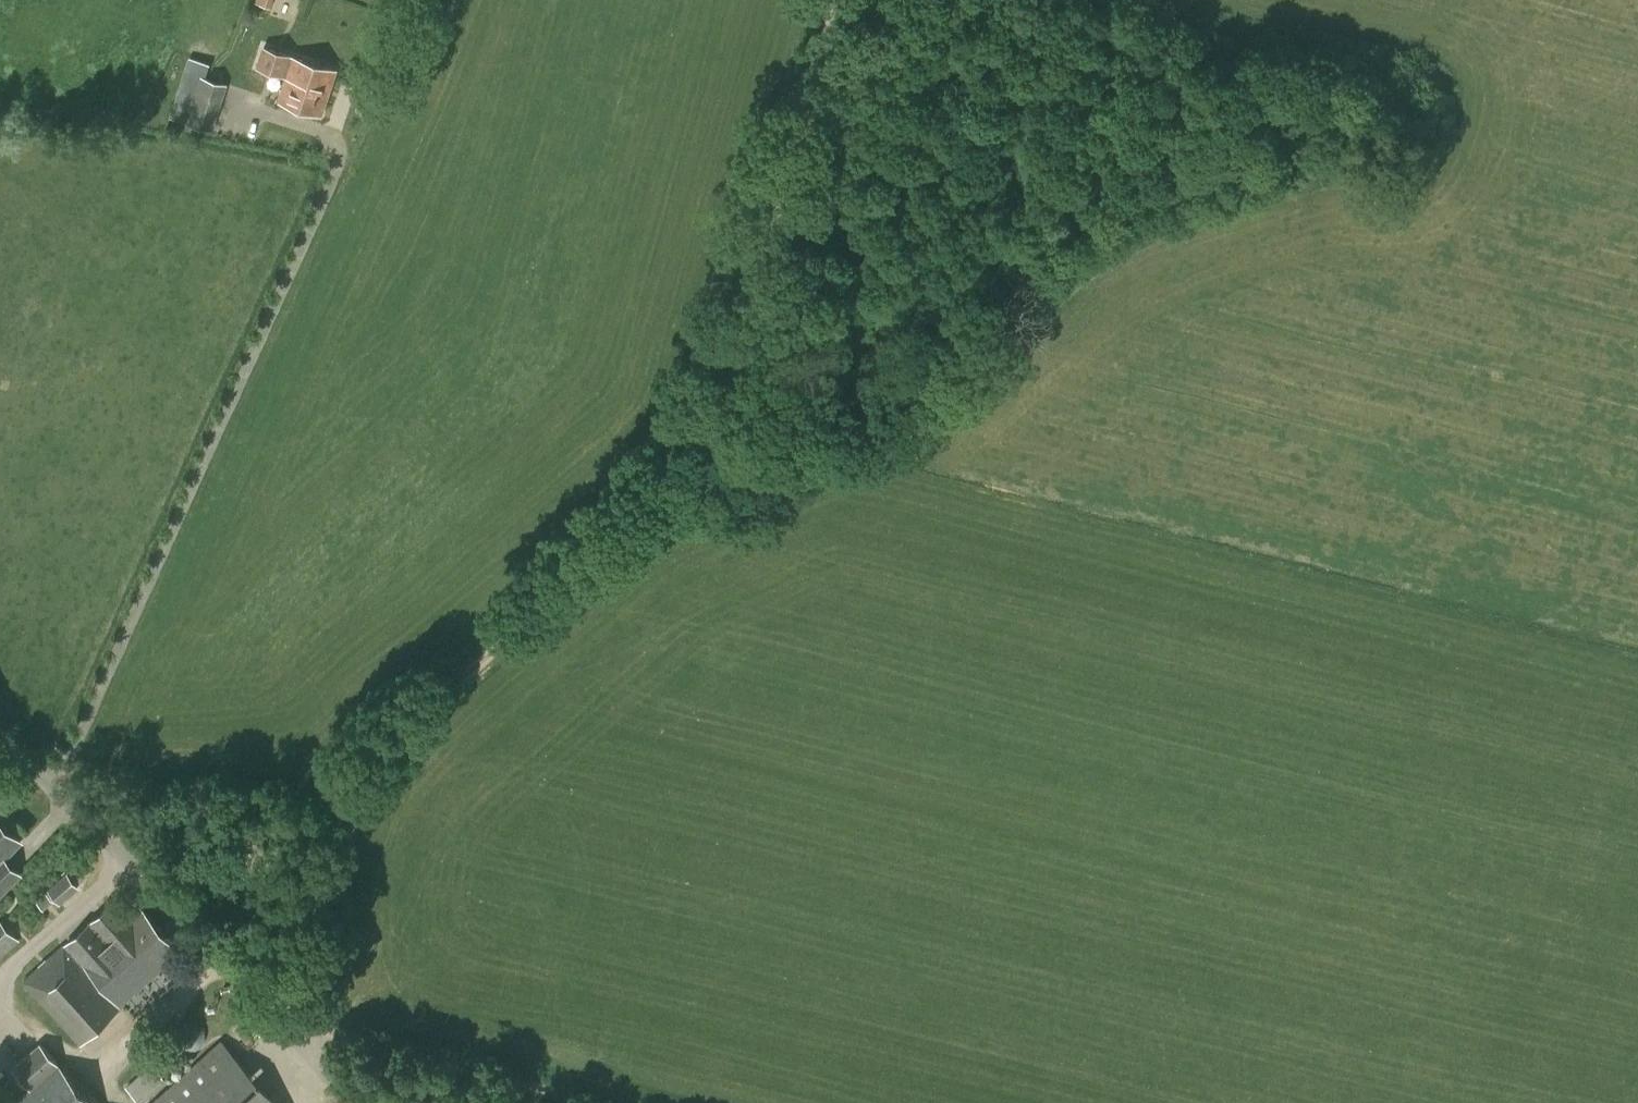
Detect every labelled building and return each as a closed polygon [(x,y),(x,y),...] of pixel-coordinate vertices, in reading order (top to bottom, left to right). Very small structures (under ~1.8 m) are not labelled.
[(337,71),(291,55),(262,45),(255,67),(287,78),(279,102),(321,116),(337,71)] [(220,109),(228,85),(206,77),(191,124),(212,131),(220,109)] [(0,820),(0,860),(20,839),(0,820)] [(61,904),(80,887),(67,872),(48,889),(61,904)] [(119,1002),(167,960),(140,930),(150,920),(140,909),(130,918),(114,901),(67,943),(68,944),(69,944),(83,961),(119,1002)] [(19,941),(0,921),(0,958),(19,941)] [(81,1046),(120,1009),(63,945),(23,981),(81,1046)] [(221,1039),(149,1102),(279,1102),(221,1039)] [(41,1044),(14,1068),(32,1088),(15,1102),(94,1102),(41,1044)] [(169,1082),(152,1063),(125,1086),(140,1102),(145,1102),(169,1082)]
